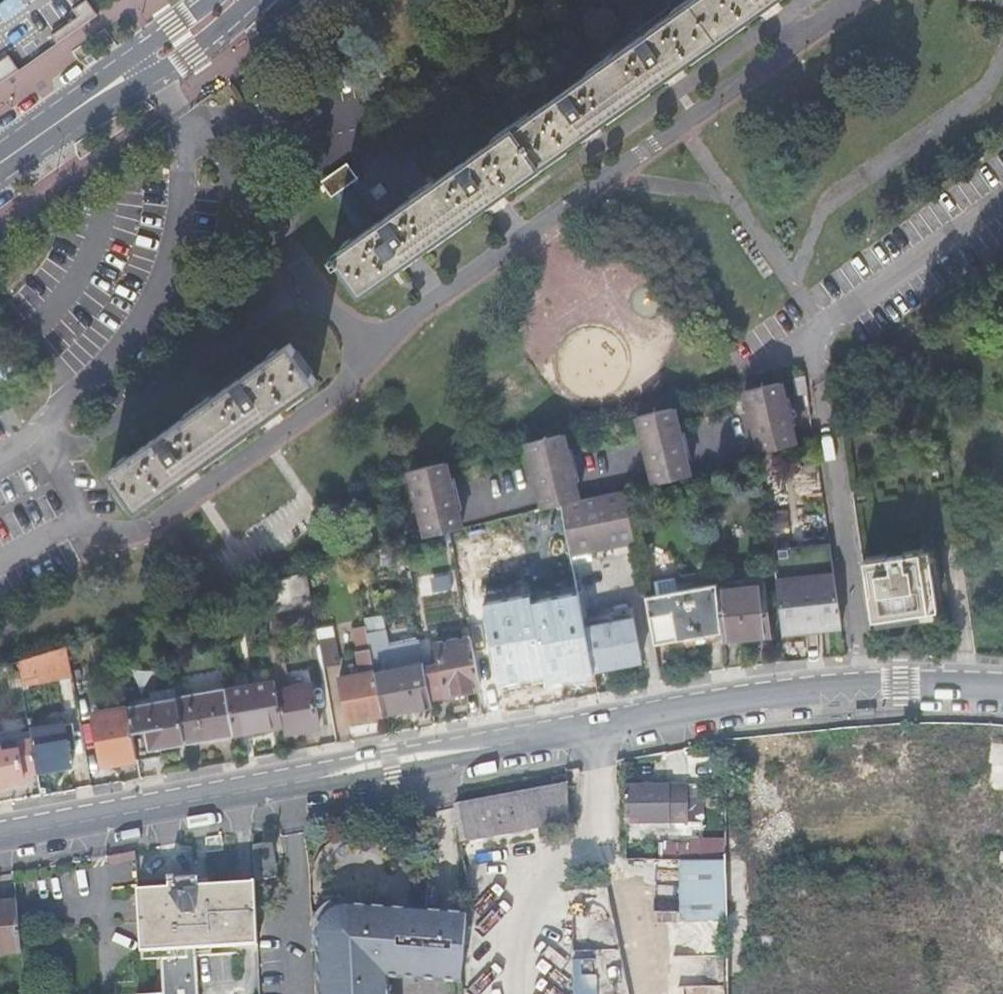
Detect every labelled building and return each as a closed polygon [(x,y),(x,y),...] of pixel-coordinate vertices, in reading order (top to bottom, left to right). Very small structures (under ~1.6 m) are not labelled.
[(103,15),(93,0),(86,0),(76,7),(81,14),(55,31),(60,40),(24,67),(11,51),(0,59),(0,86),(103,15)] [(771,0),(690,0),(402,204),(374,224),(346,186),(356,178),(346,163),(319,182),(330,197),(332,195),(360,234),(333,253),(329,257),(334,265),(338,262),(360,292),(771,0)] [(136,508),(316,381),(289,343),(109,470),(136,508)] [(15,367),(0,344),(0,376),(15,367)] [(759,453),(762,453),(795,444),(793,435),(791,425),(787,408),(786,408),(784,399),(780,382),(744,390),(759,453)] [(787,408),(791,425),(796,424),(790,398),(784,399),(786,408),(787,408)] [(676,424),(672,407),(669,407),(637,415),(653,480),(671,476),(689,471),(685,456),(679,432),(678,432),(676,424)] [(682,423),(676,424),(678,432),(679,432),(685,456),(690,455),(682,423)] [(566,450),(562,434),(527,442),(543,508),(560,504),(579,499),(575,482),(569,459),(568,459),(566,450)] [(571,449),(566,450),(568,459),(569,459),(575,482),(579,481),(571,449)] [(444,462),(410,471),(426,537),(449,532),(462,528),(458,512),(452,489),(451,489),(448,479),(444,462)] [(455,478),(448,479),(451,489),(452,489),(458,512),(463,511),(455,478)] [(633,539),(624,488),(579,499),(560,504),(570,552),(633,539)] [(560,504),(543,508),(535,510),(555,614),(560,613),(581,609),(572,567),(570,552),(560,504)] [(773,551),(782,635),(803,632),(824,630),(822,619),(841,617),(830,545),(773,551)] [(927,551),(862,561),(871,621),(903,615),(936,610),(927,551)] [(313,606),(307,572),(258,587),(263,615),(313,606)] [(716,590),(715,581),(678,589),(675,576),(653,581),(657,598),(661,616),(673,613),(679,641),(721,633),(716,590)] [(722,639),(722,640),(746,637),(770,635),(764,584),(716,590),(721,633),(722,639)] [(584,628),(592,669),(617,664),(642,660),(634,618),(632,607),(582,617),(583,623),(584,628)] [(564,675),(592,669),(584,628),(583,623),(582,617),(581,609),(560,613),(563,627),(535,632),(543,674),(553,672),(563,670),(564,675)] [(673,613),(661,616),(668,649),(722,639),(721,633),(679,641),(673,613)] [(824,630),(843,628),(841,617),(822,619),(824,630)] [(317,630),(319,638),(323,665),(340,662),(336,635),(335,635),(333,627),(317,630)] [(365,718),(383,715),(367,634),(365,627),(355,628),(360,652),(364,673),(339,677),(347,722),(365,718)] [(425,668),(419,641),(388,647),(385,630),(367,634),(383,715),(408,710),(432,705),(431,698),(425,668)] [(440,665),(425,668),(431,698),(446,695),(463,692),(480,688),(478,681),(471,644),(470,637),(436,644),(440,665)] [(471,644),(478,681),(496,678),(513,674),(506,637),(471,644)] [(284,725),(285,733),(304,729),(312,728),(320,727),(312,685),(287,689),(279,645),(283,645),(281,638),(268,640),(269,647),(275,681),(277,691),(284,725)] [(66,646),(33,657),(38,682),(71,676),(66,646)] [(33,657),(17,662),(21,684),(38,682),(33,657)] [(275,681),(226,690),(234,734),(259,730),(284,725),(277,691),(275,681)] [(226,690),(226,689),(177,698),(185,743),(210,738),(234,734),(226,690)] [(185,743),(177,698),(154,702),(127,707),(136,760),(149,758),(163,755),(161,747),(185,743)] [(125,762),(136,760),(127,707),(93,714),(102,765),(114,764),(125,762)] [(64,723),(30,730),(31,739),(37,772),(55,768),(72,765),(64,723)] [(16,741),(17,748),(2,750),(1,745),(0,745),(0,783),(6,782),(24,779),(37,772),(31,739),(16,741)] [(568,822),(567,787),(565,775),(550,778),(552,789),(504,798),(456,807),(459,823),(462,842),(568,822)] [(688,822),(688,785),(656,785),(625,785),(624,822),(688,822)] [(728,918),(728,836),(661,836),(661,857),(682,857),(682,918),(728,918)] [(272,841),(253,845),(254,881),(278,876),(275,859),(272,841)] [(137,890),(142,960),(160,959),(162,993),(160,993),(203,993),(203,956),(203,947),(257,943),(254,882),(198,885),(197,877),(174,879),(174,877),(167,877),(168,888),(137,890)] [(350,906),(352,906),(353,898),(341,898),(329,903),(317,913),(313,922),(310,935),(311,951),(318,951),(318,935),(318,933),(318,931),(318,929),(319,927),(319,925),(320,923),(321,921),(322,919),(323,917),(325,916),(326,914),(328,913),(329,911),(331,910),(333,909),(334,908),(336,907),(338,907),(340,906),(342,906),(344,906),(346,905),(348,905),(350,906)] [(467,914),(455,913),(426,911),(350,906),(348,905),(346,905),(344,906),(342,906),(340,906),(338,907),(336,907),(334,908),(333,909),(331,910),(329,911),(328,913),(326,914),(325,916),(323,917),(322,919),(321,921),(320,923),(319,925),(319,927),(318,929),(318,931),(318,933),(318,935),(318,951),(320,993),(389,993),(388,977),(420,979),(450,982),(462,982),(467,914)] [(22,960),(18,910),(0,912),(0,962),(22,960)] [(600,956),(576,957),(577,993),(601,993),(600,956)]
